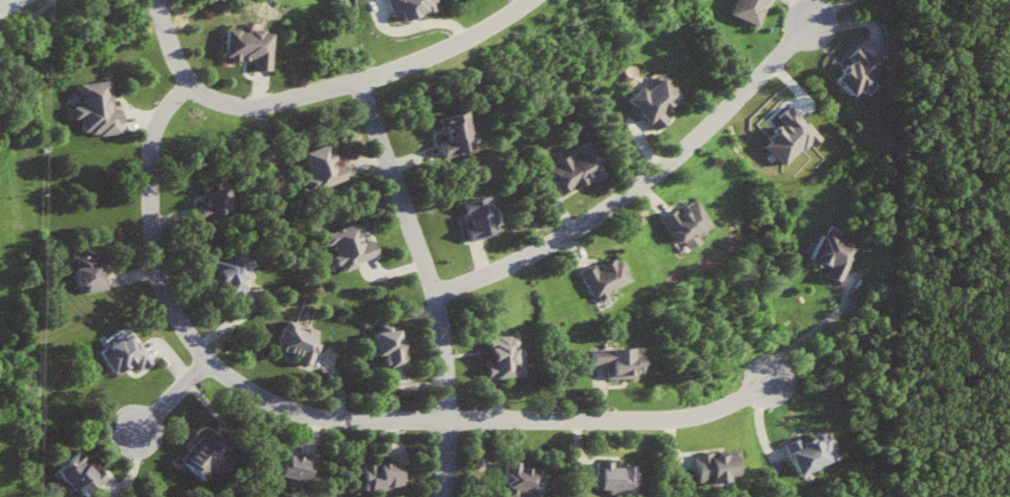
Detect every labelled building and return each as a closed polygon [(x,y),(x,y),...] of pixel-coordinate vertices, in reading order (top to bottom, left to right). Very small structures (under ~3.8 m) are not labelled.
[(440,0),(390,0),(397,17),(405,14),(408,22),(439,10),(436,3),(441,1),(440,0)] [(762,26),(772,0),(740,0),(734,14),(762,26)] [(276,71),(278,32),(231,29),(229,59),(258,60),(258,70),(276,71)] [(861,98),(878,80),(877,79),(887,68),(863,46),(852,57),(857,61),(840,79),(861,98)] [(661,132),(674,120),(667,113),(684,98),(666,78),(650,92),(646,88),(632,100),(661,132)] [(78,84),(82,119),(86,119),(87,136),(127,133),(125,109),(116,110),(114,81),(78,84)] [(825,136),(796,104),(781,117),(789,126),(769,144),(790,168),(825,136)] [(479,148),(469,112),(439,120),(449,156),(479,148)] [(552,167),(569,195),(594,180),(596,183),(611,174),(592,143),(552,167)] [(346,163),(340,165),(332,144),(309,153),(320,181),(329,177),(333,186),(352,179),(346,163)] [(205,183),(207,220),(234,219),(233,182),(205,183)] [(464,203),(473,241),(503,234),(494,196),(464,203)] [(707,244),(703,236),(717,229),(702,200),(668,218),(683,245),(690,241),(695,250),(707,244)] [(348,270),(383,258),(377,241),(369,244),(361,223),(327,235),(331,247),(337,245),(344,265),(346,264),(348,270)] [(845,284),(864,243),(830,228),(814,262),(833,270),(830,276),(845,284)] [(248,281),(254,279),(251,270),(255,268),(247,249),(219,260),(235,301),(253,293),(248,281)] [(91,284),(91,292),(108,291),(107,262),(97,263),(97,257),(78,258),(79,285),(91,284)] [(638,283),(627,258),(604,269),(602,266),(589,271),(606,310),(619,304),(614,293),(638,283)] [(326,332),(292,319),(280,350),(314,363),(326,332)] [(409,367),(410,359),(405,359),(406,331),(379,331),(379,339),(375,339),(374,356),(389,356),(389,367),(409,367)] [(116,375),(139,364),(142,371),(152,366),(137,334),(104,350),(116,375)] [(523,336),(493,337),(495,362),(491,363),(492,380),(530,378),(529,360),(525,360),(523,336)] [(599,350),(599,365),(614,365),(615,379),(649,378),(649,357),(638,357),(638,349),(599,350)] [(792,445),(803,476),(845,461),(834,431),(792,445)] [(205,438),(184,459),(207,480),(235,451),(216,432),(208,440),(205,438)] [(284,477),(313,483),(319,456),(289,450),(284,477)] [(102,471),(99,474),(80,453),(60,472),(79,493),(82,490),(89,496),(90,496),(109,479),(102,471)] [(705,483),(745,478),(742,456),(718,458),(718,454),(702,455),(705,483)] [(508,491),(545,495),(548,470),(527,467),(527,464),(511,462),(508,491)] [(406,489),(405,463),(368,464),(369,491),(406,489)] [(642,465),(602,465),(601,492),(642,493),(642,465)]
